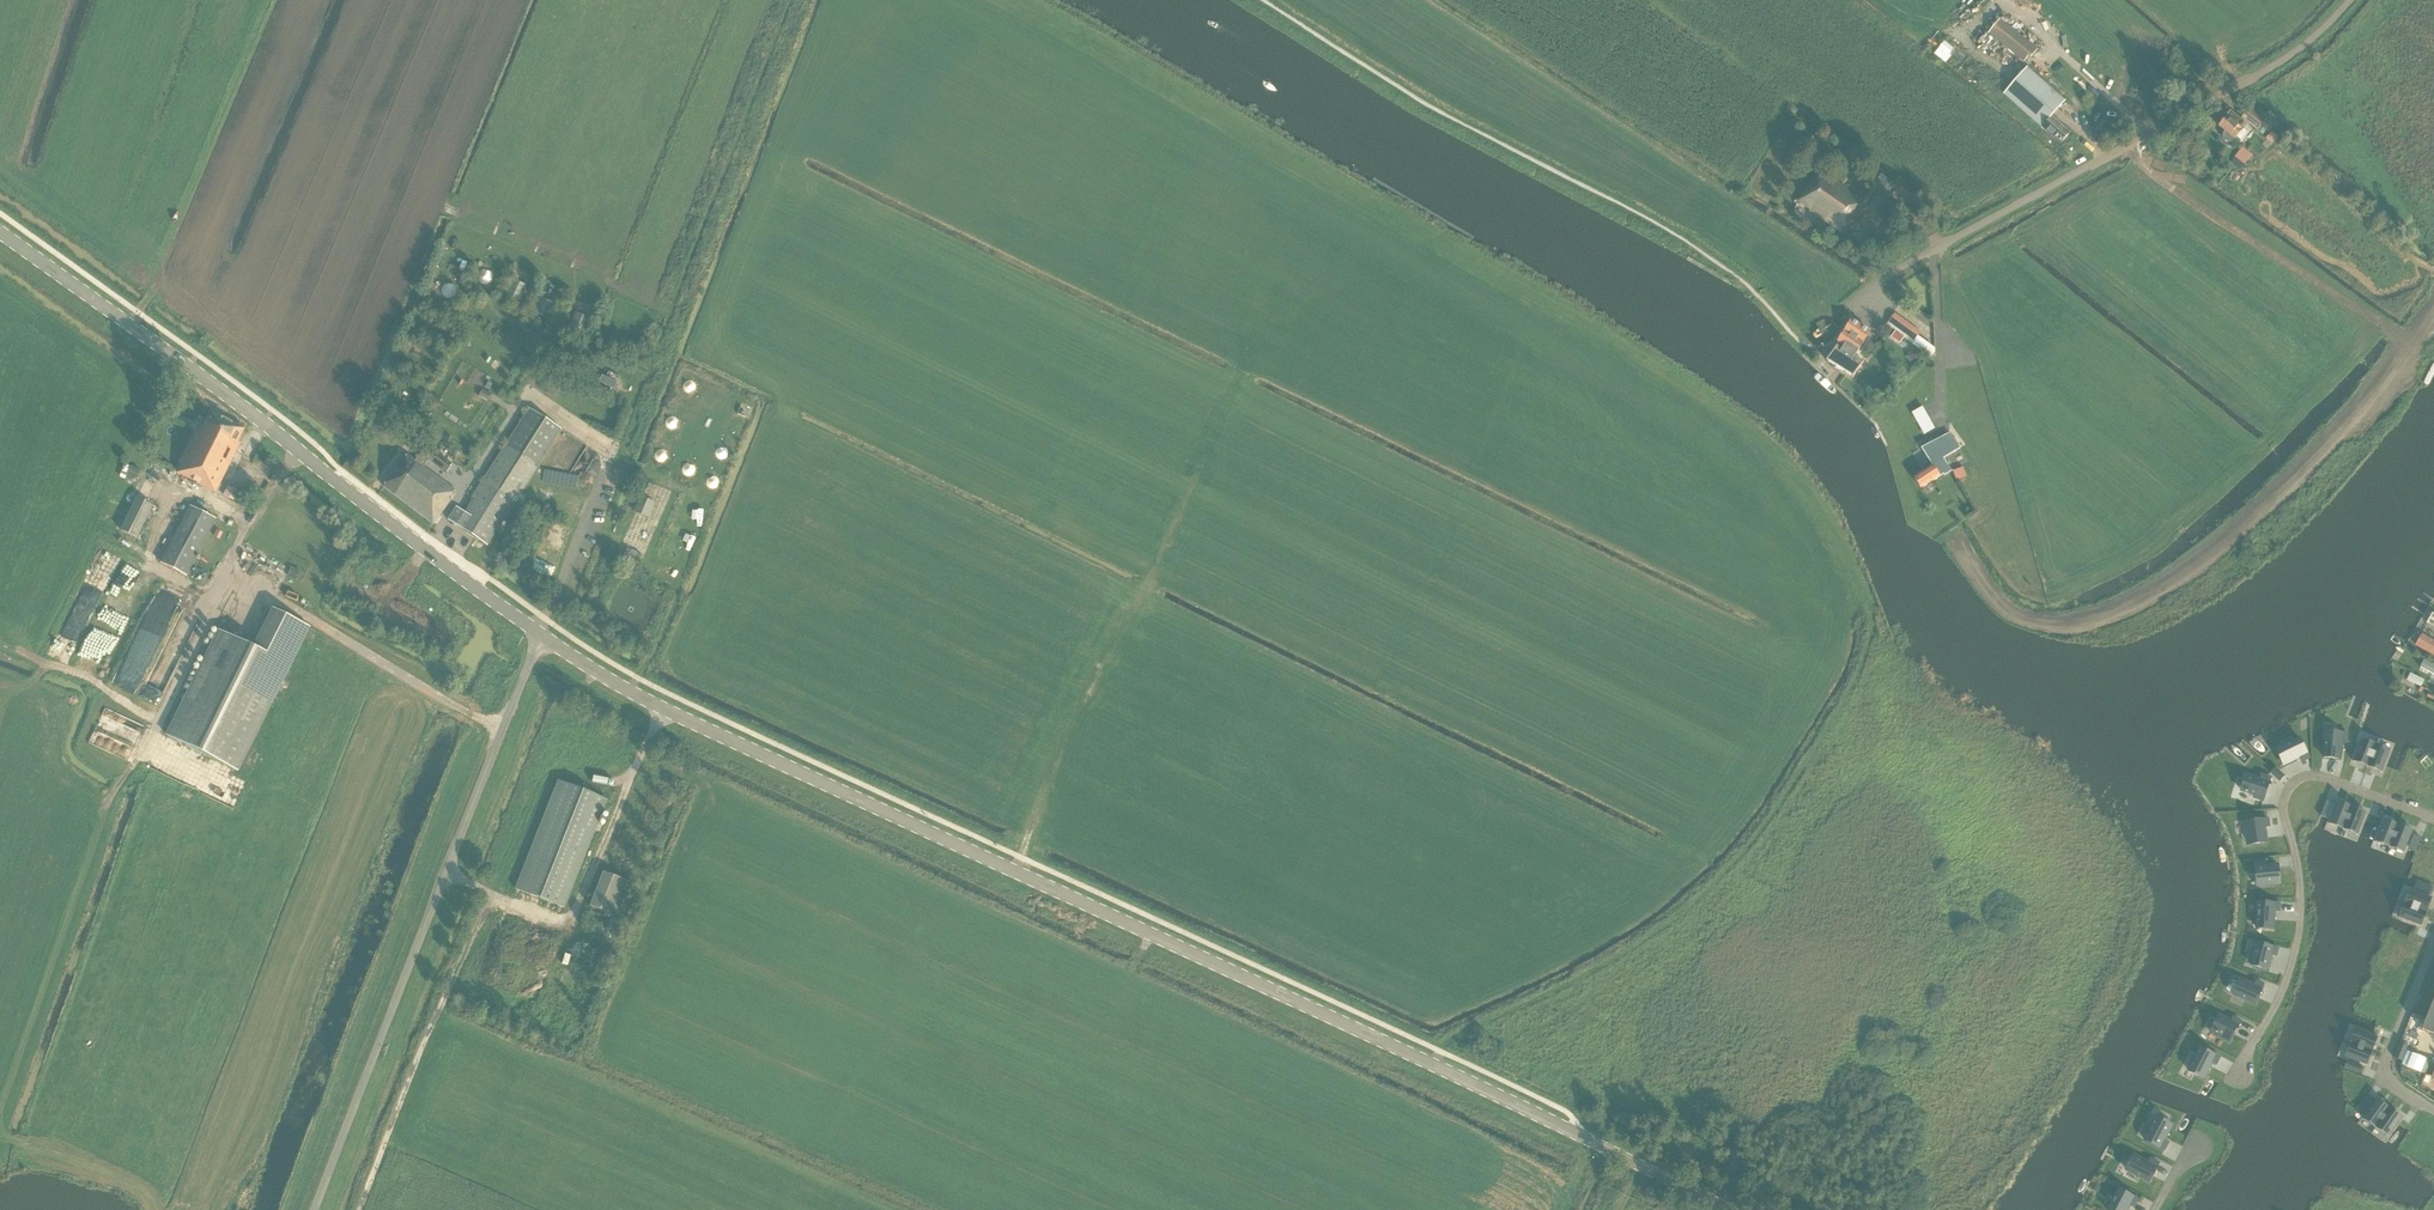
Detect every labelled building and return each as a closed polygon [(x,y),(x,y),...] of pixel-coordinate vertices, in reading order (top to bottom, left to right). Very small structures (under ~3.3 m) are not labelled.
[(2007,8),(2014,13),(2018,7),(2012,2),(2007,8)] [(2037,49),(2000,19),(1989,33),(1988,33),(2024,62),(2030,55),(2032,57),(2037,49)] [(1942,40),(1932,52),(1944,62),(1953,49),(1942,40)] [(2070,132),(2052,116),(2067,100),(2028,67),(2004,95),(2060,144),(2070,132)] [(2264,121),(2250,108),(2242,118),(2256,130),(2264,121)] [(2226,116),(2226,117),(2218,126),(2225,132),(2224,133),(2224,134),(2223,135),(2223,136),(2223,137),(2223,138),(2224,139),(2224,140),(2225,141),(2226,141),(2227,142),(2228,142),(2229,142),(2230,142),(2231,141),(2232,141),(2233,140),(2234,139),(2247,125),(2230,111),(2226,116)] [(2258,157),(2244,147),(2233,162),(2235,164),(2239,159),(2250,167),(2258,157)] [(1810,211),(1846,234),(1867,203),(1818,171),(1798,202),(1811,210),(1810,211)] [(1900,185),(1899,186),(1882,175),(1874,185),(1891,197),(1908,210),(1917,198),(1900,185)] [(493,275),(481,269),(472,289),(484,295),(493,275)] [(526,284),(514,278),(503,298),(516,304),(526,284)] [(464,292),(445,282),(438,294),(458,304),(464,292)] [(552,305),(540,299),(530,318),(542,324),(552,305)] [(587,319),(575,313),(566,334),(579,339),(587,319)] [(1921,332),(1895,313),(1887,325),(1913,343),(1921,332)] [(1856,353),(1870,332),(1852,320),(1838,342),(1842,345),(1840,347),(1837,345),(1826,361),(1852,378),(1863,361),(1854,356),(1856,353)] [(447,332),(428,323),(422,335),(441,344),(447,332)] [(639,332),(626,326),(618,347),(631,352),(639,332)] [(1919,359),(1917,351),(1907,352),(1909,361),(1919,359)] [(436,364),(417,353),(410,365),(429,376),(436,364)] [(600,369),(594,379),(615,389),(620,378),(600,369)] [(405,383),(397,394),(415,407),(423,396),(405,383)] [(491,395),(482,390),(478,397),(487,402),(491,395)] [(1921,404),(1910,410),(1924,435),(1936,428),(1921,404)] [(528,409),(506,444),(470,499),(472,501),(456,525),(486,545),(538,465),(561,430),(528,409)] [(211,411),(207,419),(199,434),(197,433),(177,472),(214,492),(245,429),(211,411)] [(1951,472),(1943,459),(1961,448),(1950,432),(1922,448),(1933,466),(1914,478),(1920,489),(1940,476),(1941,478),(1951,472)] [(446,501),(453,492),(422,469),(427,461),(444,474),(452,464),(427,445),(414,462),(406,456),(384,485),(434,522),(449,503),(446,501)] [(1967,477),(1963,467),(1953,471),(1957,481),(1967,477)] [(268,487),(276,490),(279,479),(272,477),(268,487)] [(662,502),(667,491),(656,485),(651,497),(662,502)] [(122,509),(128,492),(117,488),(111,506),(122,509)] [(566,510),(571,493),(552,488),(543,517),(554,520),(558,507),(566,510)] [(237,495),(231,491),(228,497),(234,500),(237,495)] [(137,538),(152,506),(136,499),(120,530),(137,538)] [(216,519),(189,505),(159,563),(185,577),(216,519)] [(102,543),(97,556),(118,563),(122,550),(102,543)] [(221,564),(222,572),(235,570),(234,562),(221,564)] [(94,584),(101,589),(108,579),(101,574),(94,584)] [(84,586),(71,613),(79,618),(76,624),(84,628),(101,595),(84,586)] [(152,609),(165,614),(172,597),(159,592),(152,609)] [(117,648),(122,637),(121,637),(134,611),(115,602),(97,638),(117,648)] [(308,626),(272,608),(260,634),(253,648),(219,631),(167,736),(237,770),(308,626)] [(2431,615),(2425,625),(2433,630),(2433,616),(2431,615)] [(2421,634),(2414,645),(2433,656),(2433,641),(2421,634)] [(2433,665),(2424,660),(2421,667),(2433,673),(2433,665)] [(2419,685),(2422,675),(2408,671),(2405,680),(2419,685)] [(142,687),(140,691),(155,697),(157,693),(142,687)] [(2341,742),(2347,742),(2347,733),(2327,731),(2324,757),(2340,759),(2341,742)] [(2300,739),(2276,750),(2283,765),(2300,756),(2303,761),(2309,757),(2300,739)] [(2362,740),(2354,760),(2368,766),(2375,745),(2362,740)] [(2382,771),(2389,751),(2375,745),(2368,766),(2382,771)] [(2420,750),(2415,765),(2428,770),(2433,754),(2420,750)] [(2284,775),(2275,767),(2270,773),(2279,781),(2284,775)] [(2254,797),(2263,800),(2270,777),(2262,775),(2260,779),(2246,775),(2241,790),(2255,795),(2254,797)] [(607,800),(557,780),(514,890),(563,909),(607,800)] [(2304,798),(2305,792),(2295,790),(2294,797),(2304,798)] [(2338,802),(2330,823),(2343,828),(2351,808),(2338,802)] [(2230,805),(2221,807),(2223,815),(2232,812),(2230,805)] [(2351,808),(2343,828),(2357,833),(2363,819),(2365,813),(2351,808)] [(2269,826),(2268,819),(2247,821),(2250,844),(2266,842),(2264,827),(2269,826)] [(2398,825),(2384,820),(2382,827),(2376,840),(2390,846),(2398,825)] [(2398,825),(2390,846),(2404,851),(2409,837),(2411,831),(2398,825)] [(2255,862),(2257,883),(2280,881),(2278,865),(2262,866),(2262,861),(2255,862)] [(630,884),(602,873),(589,906),(617,918),(630,884)] [(2431,898),(2410,890),(2405,904),(2425,912),(2431,898)] [(2272,910),(2277,910),(2278,903),(2257,902),(2255,928),(2271,929),(2272,910)] [(2400,918),(2420,926),(2425,912),(2405,904),(2400,918)] [(501,936),(505,926),(499,924),(495,933),(501,936)] [(2270,954),(2276,955),(2277,948),(2257,943),(2251,965),(2267,969),(2270,954)] [(2232,993),(2254,1003),(2263,984),(2256,981),(2254,985),(2239,978),(2232,993)] [(2421,1030),(2433,1036),(2433,999),(2421,1030)] [(2212,1029),(2222,1034),(2221,1037),(2229,1041),(2240,1021),(2234,1017),(2231,1022),(2219,1015),(2212,1029)] [(2356,1029),(2351,1043),(2371,1050),(2377,1037),(2356,1029)] [(2351,1043),(2346,1056),(2366,1064),(2371,1050),(2351,1043)] [(2401,1061),(2407,1045),(2400,1043),(2394,1058),(2401,1061)] [(2189,1071),(2203,1078),(2212,1062),(2216,1064),(2219,1057),(2201,1048),(2189,1071)] [(2187,1087),(2196,1088),(2198,1077),(2189,1076),(2187,1087)] [(2377,1100),(2365,1118),(2376,1126),(2389,1109),(2377,1100)] [(2389,1109),(2376,1126),(2388,1135),(2401,1117),(2389,1109)] [(2158,1117),(2145,1141),(2164,1150),(2168,1142),(2164,1140),(2172,1125),(2158,1117)] [(2134,1155),(2127,1169),(2150,1181),(2159,1163),(2151,1158),(2149,1163),(2134,1155)] [(2158,1181),(2167,1184),(2173,1163),(2165,1160),(2158,1181)] [(2169,1187),(2167,1197),(2174,1198),(2176,1188),(2169,1187)] [(2109,1209),(2127,1209),(2129,1205),(2134,1207),(2138,1199),(2119,1189),(2109,1209)]
